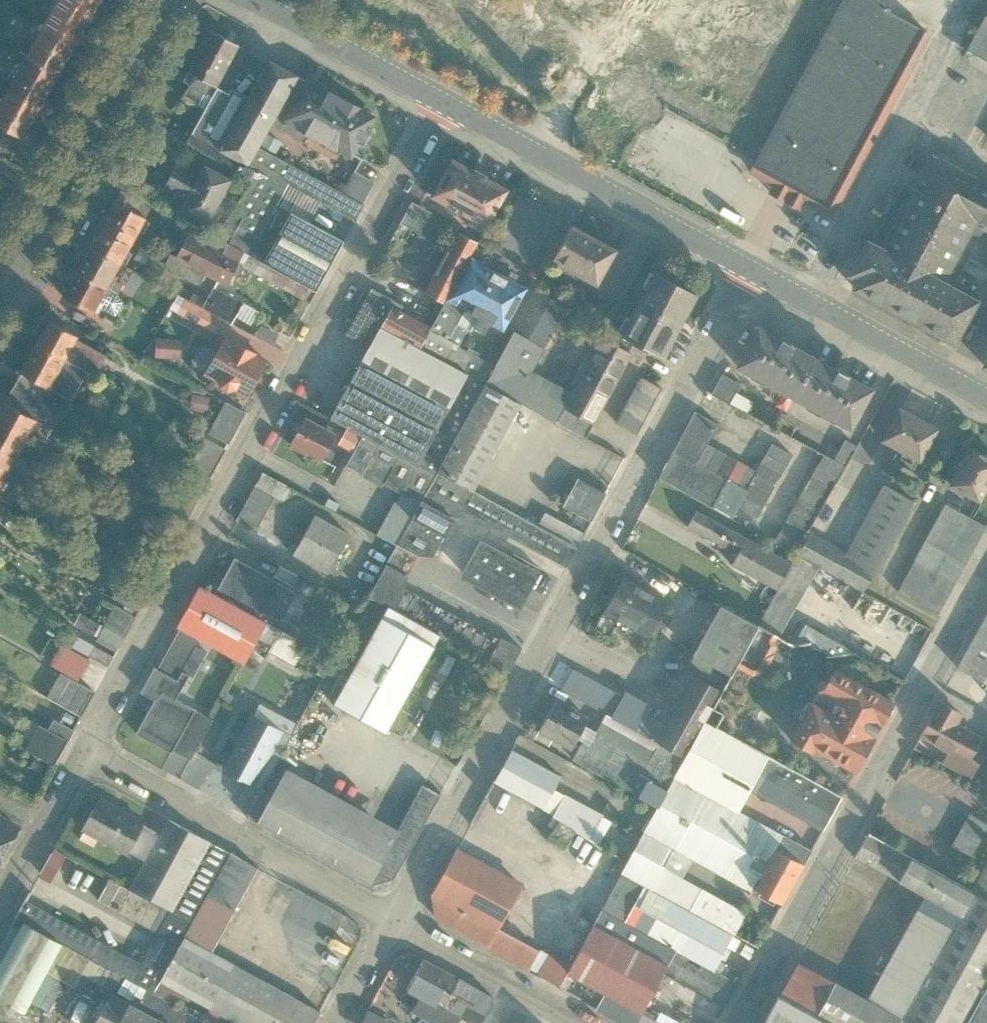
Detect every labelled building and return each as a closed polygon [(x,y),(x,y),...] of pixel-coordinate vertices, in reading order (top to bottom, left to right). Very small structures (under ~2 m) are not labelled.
[(51,15),(88,35),(108,0),(59,0),(51,15)] [(51,15),(31,51),(68,71),(88,35),(51,15)] [(589,40),(598,23),(583,15),(574,33),(589,40)] [(239,41),(211,26),(183,77),(205,88),(210,79),(218,83),(239,41)] [(252,49),(239,41),(218,83),(189,139),(247,167),(250,161),(260,142),(271,123),(299,71),(270,56),(250,93),(233,84),(252,49)] [(31,51),(10,87),(47,107),(68,71),(31,51)] [(378,112),(299,71),(271,123),(306,141),(310,133),(354,154),(378,112)] [(0,105),(0,128),(27,143),(47,107),(10,87),(0,105)] [(625,155),(646,115),(619,101),(598,141),(625,155)] [(364,198),(345,190),(260,142),(250,161),(320,200),(353,218),(364,198)] [(951,340),(978,293),(952,280),(974,241),(986,248),(986,178),(930,150),(879,242),(865,235),(845,271),(855,277),(849,286),(951,340)] [(510,185),(454,155),(434,193),(490,223),(510,185)] [(209,219),(233,175),(206,160),(200,169),(180,159),(164,186),(185,197),(180,205),(209,219)] [(316,287),(343,237),(310,219),(320,200),(250,161),(247,167),(255,172),(233,209),(244,215),(234,233),(229,241),(316,287)] [(364,198),(374,180),(356,171),(345,190),(364,198)] [(144,214),(113,197),(89,241),(120,258),(144,214)] [(410,250),(431,211),(412,201),(391,240),(410,250)] [(234,233),(244,215),(233,209),(223,228),(234,233)] [(619,245),(576,221),(555,258),(598,282),(619,245)] [(241,256),(189,229),(176,256),(227,282),(241,256)] [(454,287),(473,255),(481,242),(462,230),(434,277),(454,287)] [(107,284),(120,258),(89,241),(74,267),(107,284)] [(474,324),(486,331),(491,322),(504,329),(527,285),(473,255),(454,287),(432,324),(420,345),(471,372),(488,381),(498,362),(450,336),(467,308),(480,315),(474,324)] [(668,354),(702,290),(658,266),(623,330),(668,354)] [(118,290),(107,284),(74,267),(62,290),(97,306),(99,303),(117,312),(122,300),(118,290)] [(245,301),(216,285),(204,306),(233,322),(245,301)] [(521,400),(536,370),(569,307),(538,289),(498,362),(488,381),(521,400)] [(382,325),(395,304),(370,292),(359,311),(382,325)] [(432,324),(395,304),(382,325),(420,345),(432,324)] [(371,345),(382,325),(359,311),(347,333),(371,345)] [(78,333),(46,319),(34,341),(87,368),(97,373),(108,353),(76,337),(78,333)] [(350,379),(439,427),(471,372),(420,345),(382,325),(371,345),(350,379)] [(813,361),(753,327),(730,368),(789,402),(813,361)] [(268,358),(225,335),(205,372),(248,395),(268,358)] [(160,355),(185,356),(186,338),(161,336),(160,355)] [(589,435),(633,351),(603,336),(574,391),(559,420),(589,435)] [(71,397),(87,368),(34,341),(19,368),(22,370),(50,386),(71,397)] [(978,362),(986,367),(986,346),(978,362)] [(872,395),(813,361),(789,402),(849,436),(872,395)] [(50,386),(22,370),(14,384),(43,400),(50,386)] [(559,420),(574,391),(536,370),(521,400),(559,420)] [(742,383),(724,374),(714,392),(732,402),(742,383)] [(637,432),(661,386),(642,376),(617,422),(637,432)] [(331,417),(366,433),(420,462),(439,427),(350,379),(331,417)] [(474,487),(521,400),(488,381),(439,471),(474,487)] [(43,400),(14,384),(5,399),(37,417),(53,426),(62,410),(43,400)] [(5,399),(3,398),(0,403),(0,426),(24,439),(37,417),(5,399)] [(230,440),(246,412),(226,402),(211,430),(230,440)] [(944,424),(906,404),(887,439),(902,448),(896,459),(916,469),(921,458),(925,460),(944,424)] [(719,423),(695,411),(661,477),(715,505),(730,480),(747,489),(739,503),(759,516),(794,455),(773,444),(759,470),(709,442),(719,423)] [(336,433),(305,416),(290,444),(321,461),(336,433)] [(24,439),(0,426),(0,470),(5,473),(24,439)] [(376,533),(398,544),(439,471),(420,462),(366,433),(348,466),(398,491),(376,533)] [(207,482),(226,447),(206,437),(188,471),(207,482)] [(847,463),(857,444),(846,439),(835,457),(847,463)] [(986,493),(986,449),(974,442),(953,482),(985,498),(986,493)] [(847,463),(835,457),(826,452),(778,539),(800,554),(812,531),(847,463)] [(282,481),(264,471),(238,518),(256,528),(282,481)] [(539,524),(474,487),(439,471),(398,544),(366,600),(508,672),(522,648),(401,586),(419,557),(434,556),(461,510),(566,568),(578,544),(539,524)] [(896,476),(891,485),(910,495),(915,486),(896,476)] [(594,517),(607,491),(580,477),(567,503),(594,517)] [(183,529),(202,491),(183,481),(163,518),(183,529)] [(848,550),(812,531),(800,554),(822,566),(865,591),(918,499),(910,495),(891,485),(886,482),(848,550)] [(986,526),(986,521),(950,500),(899,589),(939,611),(986,526)] [(794,564),(700,509),(691,526),(741,551),(734,565),(780,589),(794,564)] [(329,572),(351,532),(315,512),(293,552),(329,572)] [(539,524),(578,544),(585,533),(546,512),(539,524)] [(541,570),(483,539),(463,578),(521,609),(541,570)] [(782,633),(822,566),(800,554),(794,564),(780,589),(761,623),(782,633)] [(237,558),(216,593),(259,616),(279,580),(237,558)] [(299,574),(282,564),(275,576),(293,586),(299,574)] [(621,624),(626,631),(632,631),(638,630),(651,637),(671,601),(626,575),(607,609),(621,617),(621,624)] [(202,585),(179,627),(208,642),(245,662),(267,620),(259,616),(216,593),(202,585)] [(734,674),(761,623),(725,604),(697,654),(734,674)] [(117,647),(134,617),(115,606),(98,636),(117,647)] [(960,666),(986,681),(986,617),(960,666)] [(268,647),(294,663),(307,643),(281,626),(268,647)] [(182,669),(190,674),(208,642),(179,627),(156,669),(177,678),(182,669)] [(55,663),(83,678),(95,657),(67,642),(55,663)] [(114,656),(95,645),(91,653),(109,664),(114,656)] [(623,695),(575,667),(563,689),(607,714),(603,722),(635,738),(639,731),(649,714),(654,705),(627,690),(623,695)] [(882,734),(900,702),(838,668),(832,681),(826,680),(821,683),(821,688),(824,692),(839,700),(834,709),(882,734)] [(139,729),(174,748),(195,709),(177,698),(190,674),(182,669),(177,678),(156,669),(142,692),(156,699),(139,729)] [(92,691),(60,674),(48,697),(80,714),(92,691)] [(707,723),(725,689),(696,675),(668,724),(649,714),(639,731),(689,758),(707,723)] [(590,718),(557,700),(540,733),(573,750),(580,738),(588,723),(590,718)] [(882,734),(834,709),(817,701),(795,741),(859,773),(882,734)] [(963,714),(939,701),(914,749),(971,779),(978,763),(970,758),(982,736),(958,723),(963,714)] [(193,758),(214,719),(195,709),(174,748),(193,758)] [(254,714),(223,769),(257,785),(280,743),(286,746),(292,734),(254,714)] [(74,731),(54,720),(50,728),(69,739),(74,731)] [(598,730),(588,723),(580,738),(585,740),(574,759),(662,806),(679,777),(689,758),(639,731),(635,738),(603,722),(598,730)] [(769,799),(787,768),(707,723),(689,758),(679,777),(741,812),(754,789),(769,799)] [(39,725),(25,749),(53,765),(67,742),(39,725)] [(562,777),(512,748),(496,782),(555,815),(546,832),(569,846),(578,831),(591,839),(603,816),(555,789),(562,777)] [(401,829),(288,768),(258,823),(376,885),(396,877),(440,795),(423,786),(401,829)] [(825,830),(843,796),(787,768),(769,799),(825,830)] [(756,893),(757,888),(778,849),(806,864),(813,849),(741,812),(679,777),(662,806),(624,872),(692,910),(705,889),(665,866),(675,849),(756,893)] [(144,822),(100,796),(81,828),(125,854),(144,822)] [(24,826),(0,812),(0,869),(24,826)] [(986,833),(986,823),(970,813),(951,844),(973,856),(986,833)] [(183,995),(234,1022),(268,1022),(285,991),(213,952),(259,867),(168,818),(130,889),(109,878),(97,900),(151,929),(141,947),(93,921),(86,934),(26,901),(16,919),(109,969),(141,986),(177,1006),(183,995)] [(971,892),(871,837),(858,857),(923,895),(865,1000),(801,968),(771,1022),(986,1022),(986,863),(971,892)] [(785,903),(806,864),(778,849),(757,888),(785,903)] [(526,887),(460,850),(434,898),(436,920),(531,971),(541,952),(502,929),(526,887)] [(692,910),(624,872),(604,909),(679,950),(716,970),(736,935),(692,910)] [(748,913),(705,889),(692,910),(736,935),(748,913)] [(679,950),(604,909),(596,926),(670,965),(679,950)] [(598,1009),(623,1022),(661,1022),(647,1015),(670,977),(725,1007),(738,983),(716,970),(679,950),(670,965),(596,926),(571,973),(608,994),(598,1009)] [(58,951),(21,931),(0,970),(0,987),(30,1003),(58,951)] [(424,960),(406,992),(419,999),(412,1012),(432,1022),(460,1022),(463,1018),(473,1022),(481,1022),(494,998),(424,960)] [(141,986),(132,1003),(111,992),(95,1022),(208,1022),(177,1006),(141,986)] [(285,991),(268,1022),(309,1022),(317,1008),(285,991)] [(370,1011),(363,1022),(393,1022),(370,1011)]
